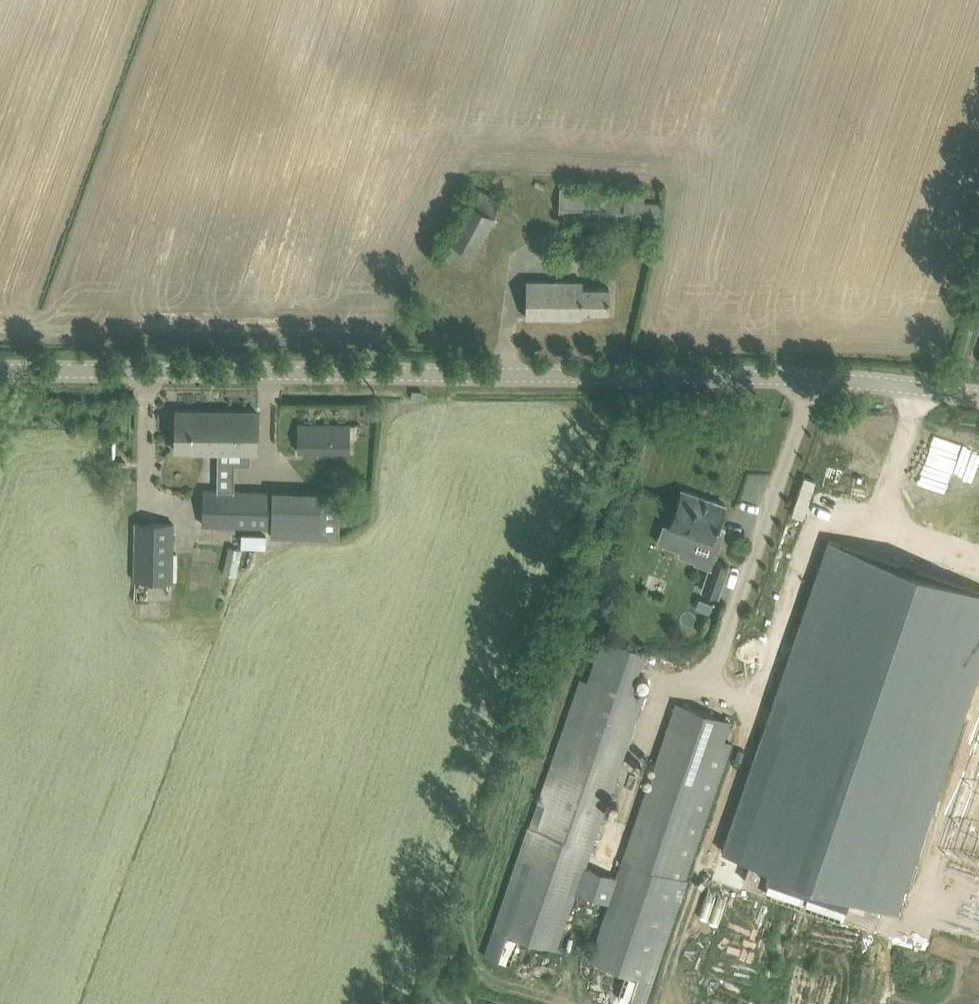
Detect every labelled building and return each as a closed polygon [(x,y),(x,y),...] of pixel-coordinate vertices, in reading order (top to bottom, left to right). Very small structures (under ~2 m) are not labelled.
[(599,217),(661,220),(661,201),(644,200),(645,191),(571,188),(571,184),(565,184),(565,188),(560,187),(558,215),(592,217),(591,232),(598,232),(599,217)] [(466,268),(475,250),(501,200),(477,188),(442,255),(466,268)] [(609,311),(609,291),(609,287),(583,287),(583,281),(526,281),(526,317),(583,317),(583,311),(609,311)] [(218,451),(219,411),(176,411),(175,450),(218,451)] [(257,451),(257,412),(219,411),(218,451),(219,451),(218,463),(235,464),(250,464),(250,451),(257,451)] [(350,424),(299,424),(299,451),(350,452),(350,424)] [(719,522),(725,504),(683,488),(676,507),(669,526),(669,527),(687,533),(680,552),(679,554),(696,560),(697,555),(712,560),(713,559),(719,543),(712,540),(716,529),(719,522)] [(269,526),(269,511),(270,491),(204,489),(203,524),(269,526)] [(272,511),(271,535),(297,536),(340,538),(341,494),(334,494),(273,491),(272,511)] [(658,1003),(854,1003),(874,949),(842,938),(854,906),(885,918),(978,657),(978,573),(833,520),(712,855),(749,868),(738,900),(700,886),(658,1003)] [(133,580),(173,582),(175,522),(135,521),(133,580)] [(267,547),(267,533),(242,532),(241,546),(267,547)] [(702,589),(719,595),(729,565),(713,559),(712,560),(702,589)] [(501,929),(490,959),(510,966),(521,936),(555,948),(574,891),(610,903),(591,960),(627,972),(619,996),(636,1002),(680,878),(678,877),(722,750),(732,721),(678,703),(625,858),(627,859),(621,877),(585,866),(591,848),(593,848),(646,692),(633,688),(646,651),(604,637),(592,674),(540,829),(538,828),(501,929)] [(940,836),(978,850),(978,727),(940,836)]
